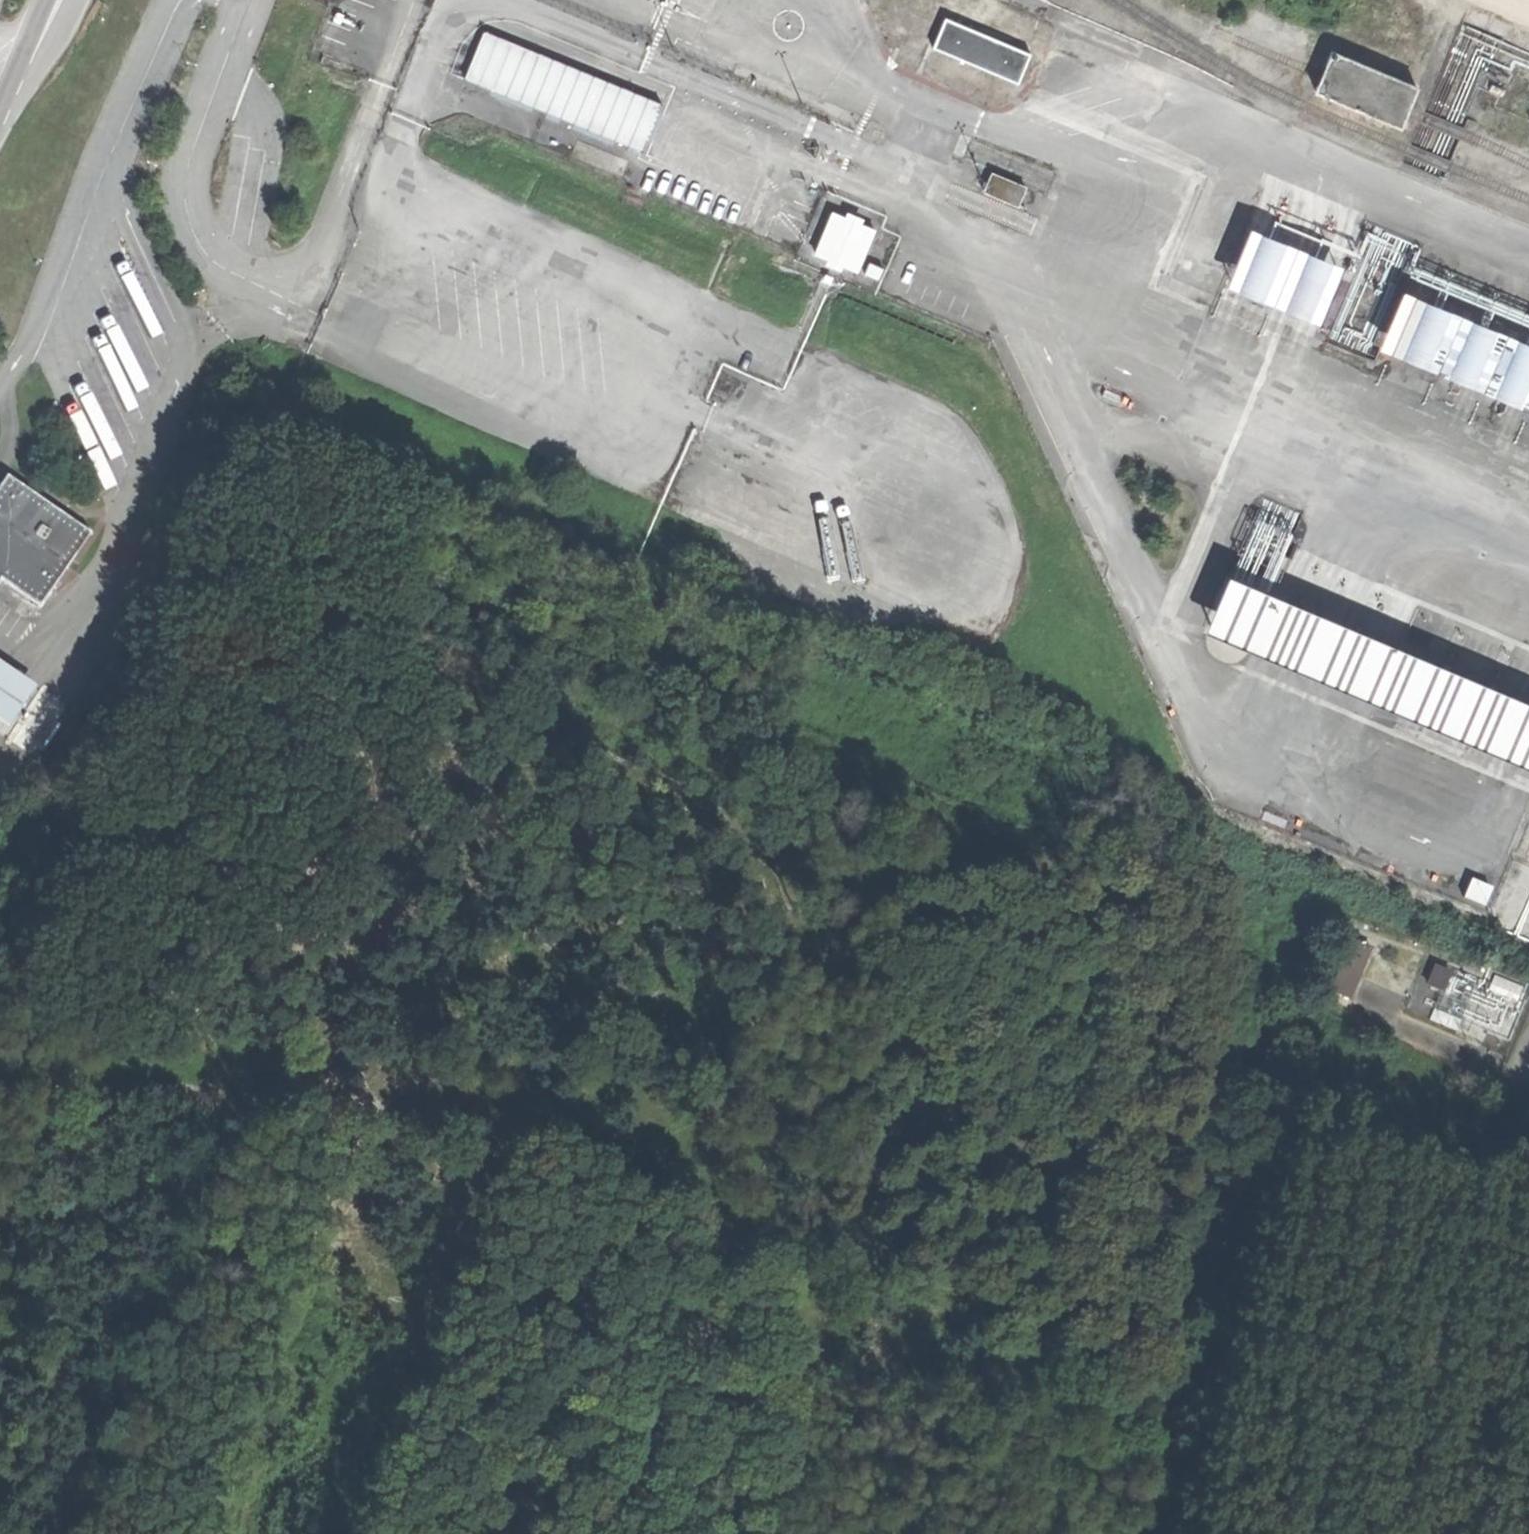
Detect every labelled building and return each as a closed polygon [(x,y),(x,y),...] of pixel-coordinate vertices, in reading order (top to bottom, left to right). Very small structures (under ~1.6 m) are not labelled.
[(946,19),(933,49),(1017,84),(1030,54),(946,19)] [(637,88),(485,30),(467,77),(619,135),(637,88)] [(1315,94),(1403,128),(1409,110),(1419,86),(1331,52),(1322,74),(1315,94)] [(833,207),(816,255),(861,271),(878,223),(833,207)] [(1228,289),(1323,318),(1342,259),(1247,229),(1228,289)] [(1497,309),(1492,321),(1402,289),(1379,355),(1528,408),(1528,321),(1497,309)] [(0,491),(0,585),(4,580),(41,607),(94,535),(12,475),(0,491)] [(1203,636),(1528,759),(1528,694),(1224,579),(1203,636)] [(0,658),(0,718),(9,724),(36,681),(13,667),(0,658)] [(1355,998),(1374,946),(1351,938),(1332,990),(1355,998)]
